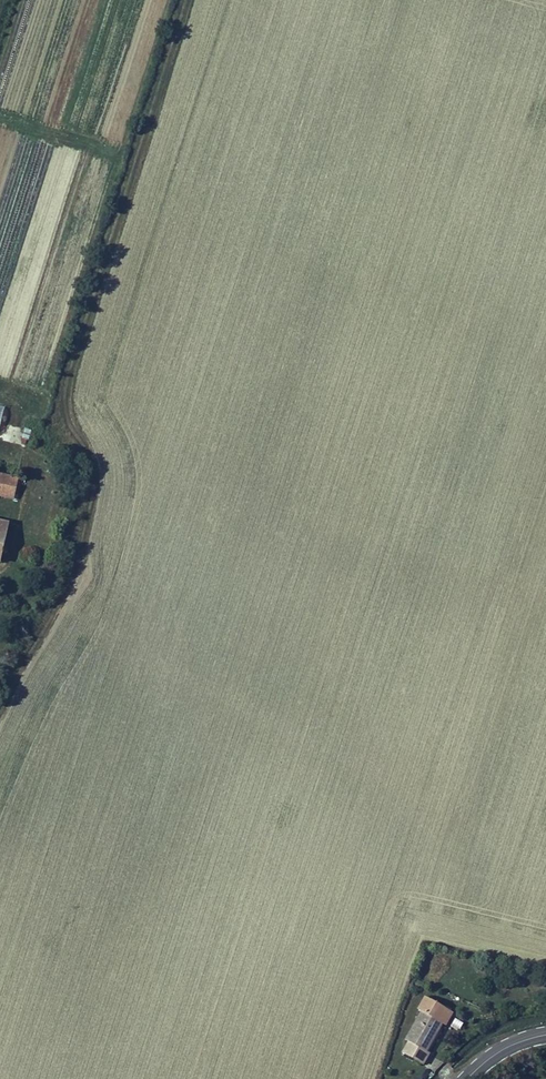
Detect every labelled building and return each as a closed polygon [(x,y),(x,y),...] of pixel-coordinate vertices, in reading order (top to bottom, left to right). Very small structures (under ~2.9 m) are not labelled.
[(8,496),(14,477),(0,474),(0,494),(8,496)] [(408,1033),(402,1044),(422,1056),(428,1047),(425,1045),(441,1015),(421,1005),(405,1031),(408,1033)]
